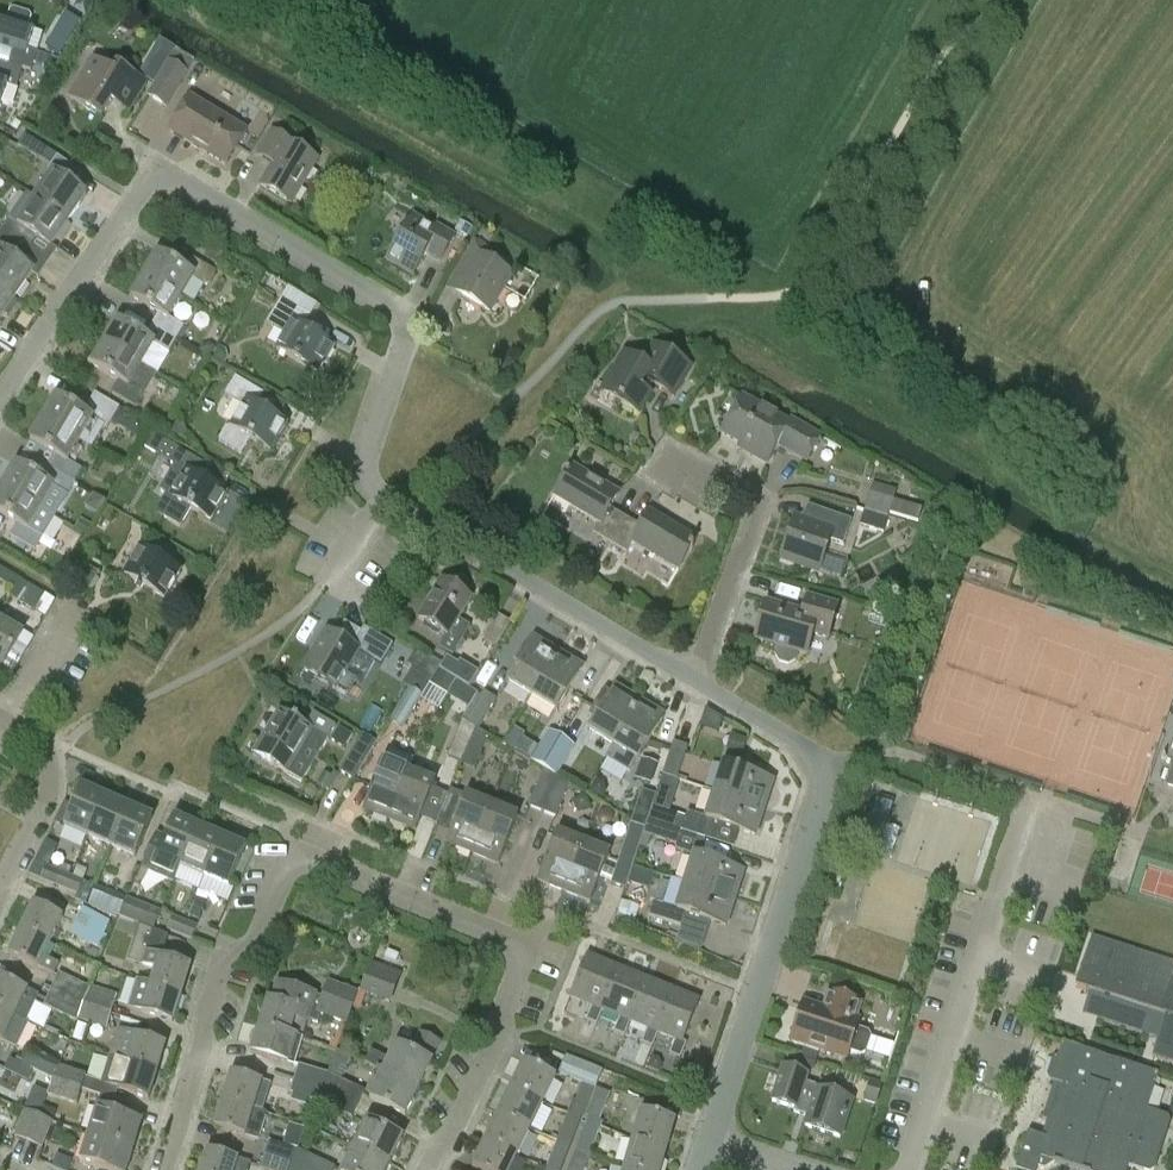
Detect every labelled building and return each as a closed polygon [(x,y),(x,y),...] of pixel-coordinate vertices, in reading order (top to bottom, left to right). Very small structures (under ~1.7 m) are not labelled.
[(69,15),(50,44),(63,52),(81,23),(69,15)] [(21,70),(30,73),(37,53),(29,50),(35,30),(0,18),(0,48),(12,52),(8,66),(21,70)] [(113,99),(131,109),(146,85),(114,66),(111,72),(91,60),(68,99),(101,119),(113,99)] [(169,62),(161,76),(147,98),(167,109),(188,74),(169,62)] [(8,66),(0,63),(0,108),(7,87),(15,89),(21,70),(8,66)] [(246,133),(189,98),(168,131),(225,167),(246,133)] [(302,183),(317,159),(292,144),(292,143),(271,131),(257,156),(272,165),(261,183),(260,186),(291,204),(302,183)] [(46,183),(35,200),(69,223),(87,198),(72,188),(81,175),(57,158),(24,137),(18,148),(36,159),(37,158),(51,167),(48,171),(52,175),(46,183)] [(9,220),(1,232),(30,251),(38,240),(51,249),(69,223),(35,200),(17,226),(9,220)] [(454,238),(440,229),(438,232),(413,216),(386,259),(412,275),(425,254),(440,262),(454,238)] [(14,302),(34,274),(20,265),(30,251),(1,232),(0,231),(0,292),(14,302)] [(489,312),(512,275),(492,262),(496,255),(475,242),(457,272),(469,279),(460,295),(489,312)] [(156,254),(143,276),(181,298),(193,278),(208,286),(216,272),(191,258),(184,270),(156,254)] [(131,297),(159,314),(151,327),(176,341),(184,327),(169,319),(181,298),(143,276),(131,297)] [(0,292),(0,323),(5,316),(9,319),(18,305),(14,302),(0,292)] [(309,316),(280,299),(266,324),(284,335),(276,349),(317,373),(332,347),(302,328),(309,316)] [(117,321),(104,344),(141,366),(153,345),(168,354),(176,341),(151,327),(144,338),(117,321)] [(136,408),(144,395),(129,386),(141,366),(104,344),(91,365),(119,381),(112,393),(136,408)] [(620,394),(616,400),(639,414),(655,387),(674,398),(691,369),(653,347),(643,365),(624,354),(605,385),(620,394)] [(271,452),(287,425),(257,407),(264,394),(236,378),(225,396),(243,407),(231,428),(225,429),(218,441),(241,455),(251,439),(271,452)] [(43,420),(80,441),(92,420),(107,429),(112,420),(142,438),(149,426),(119,409),(120,408),(95,394),(83,414),(56,398),(43,420)] [(806,463),(820,440),(790,422),(788,425),(742,398),(721,434),(740,445),(738,448),(767,465),(778,446),(806,463)] [(51,470),(75,484),(83,470),(68,461),(80,441),(43,420),(30,441),(58,458),(51,470)] [(176,465),(160,492),(211,521),(227,495),(197,477),(204,464),(180,450),(171,463),(176,465)] [(67,497),(75,484),(51,470),(44,482),(16,466),(3,488),(55,518),(67,497)] [(601,540),(608,544),(624,518),(610,509),(619,495),(572,467),(553,498),(598,525),(592,534),(601,540)] [(0,493),(0,514),(19,525),(11,537),(36,551),(44,538),(55,518),(3,488),(0,493)] [(881,488),(873,515),(888,519),(889,515),(918,524),(922,509),(894,501),(896,492),(881,488)] [(624,518),(608,544),(626,555),(633,545),(677,572),(696,541),(649,513),(640,527),(624,518)] [(873,515),(868,530),(884,534),(888,519),(873,515)] [(794,519),(780,559),(818,572),(829,541),(843,546),(851,522),(835,517),(830,531),(794,519)] [(165,599),(181,572),(141,548),(125,576),(165,599)] [(14,589),(20,580),(0,568),(0,581),(14,589)] [(30,586),(20,580),(14,589),(14,590),(10,597),(20,603),(30,586)] [(442,580),(419,619),(447,636),(440,647),(453,655),(468,631),(455,624),(471,598),(442,580)] [(54,601),(44,595),(33,611),(44,617),(54,601)] [(827,639),(836,608),(806,599),(801,615),(764,604),(753,641),(776,648),(773,656),(778,664),(787,667),(795,662),(797,654),(806,657),(812,635),(827,639)] [(497,616),(483,640),(496,648),(511,624),(497,616)] [(4,668),(23,636),(0,622),(0,666),(4,668)] [(335,689),(359,650),(373,658),(382,644),(350,626),(345,624),(337,637),(328,632),(305,670),(335,689)] [(23,636),(4,668),(12,673),(33,636),(25,632),(23,636)] [(507,681),(531,696),(557,653),(533,638),(507,681)] [(422,696),(429,685),(431,682),(438,671),(441,665),(416,650),(408,664),(414,668),(403,685),(409,689),(422,696)] [(556,711),(583,667),(557,653),(531,696),(556,711)] [(431,682),(429,685),(447,696),(456,682),(438,671),(431,682)] [(589,730),(613,745),(639,702),(615,687),(589,730)] [(409,689),(401,703),(389,723),(402,731),(422,696),(409,689)] [(465,722),(475,728),(479,730),(497,700),(483,693),(465,722)] [(637,760),(664,717),(639,702),(613,745),(637,760)] [(278,711),(253,754),(289,775),(307,745),(320,753),(327,740),(278,711)] [(447,757),(461,763),(475,728),(465,722),(463,720),(447,757)] [(479,730),(475,728),(461,763),(474,768),(488,736),(479,730)] [(505,744),(532,760),(536,754),(539,748),(523,738),(525,734),(514,728),(505,744)] [(544,769),(562,739),(549,732),(536,754),(532,760),(531,762),(544,769)] [(376,744),(363,735),(340,772),(353,781),(376,744)] [(544,769),(556,777),(557,777),(575,747),(562,739),(544,769)] [(663,776),(677,781),(688,747),(673,743),(663,776)] [(658,765),(644,761),(638,781),(652,786),(658,765)] [(362,809),(389,820),(408,772),(381,762),(362,809)] [(723,765),(714,792),(764,809),(773,781),(723,765)] [(529,807),(542,813),(556,777),(544,769),(529,807)] [(415,830),(420,818),(432,788),(434,783),(408,772),(389,820),(415,830)] [(569,785),(557,777),(556,777),(542,813),(556,818),(569,785)] [(65,827),(89,836),(106,797),(90,791),(93,785),(85,782),(65,827)] [(705,800),(707,788),(674,782),(672,793),(705,800)] [(632,824),(645,828),(655,796),(642,792),(632,824)] [(705,840),(709,842),(716,823),(755,836),(764,809),(714,792),(705,817),(686,811),(685,818),(652,807),(647,822),(705,840)] [(445,842),(472,853),(491,806),(464,795),(445,842)] [(877,801),(862,847),(877,852),(894,801),(880,796),(878,801),(877,801)] [(89,836),(113,847),(132,803),(124,799),(122,805),(106,797),(89,836)] [(154,819),(138,812),(140,806),(132,803),(113,847),(136,858),(154,819)] [(498,864),(517,817),(491,806),(472,853),(498,864)] [(165,841),(158,838),(144,870),(174,883),(181,866),(201,822),(194,819),(191,825),(175,818),(165,841)] [(181,866),(204,877),(222,838),(207,831),(209,826),(201,822),(181,866)] [(630,824),(620,857),(611,885),(625,890),(634,862),(643,835),(645,828),(631,824),(632,822),(631,822),(630,824)] [(693,855),(684,883),(734,900),(743,871),(699,857),(705,840),(647,822),(645,828),(643,835),(676,846),(675,850),(693,855)] [(537,879),(563,890),(583,843),(556,832),(537,879)] [(238,845),(222,838),(204,877),(229,888),(249,843),(241,839),(238,845)] [(583,843),(563,890),(590,901),(609,854),(583,843)] [(40,881),(64,890),(70,876),(46,866),(40,881)] [(651,892),(658,873),(638,867),(632,886),(651,892)] [(83,881),(70,876),(64,890),(78,896),(83,881)] [(725,926),(734,900),(684,883),(675,908),(653,901),(648,916),(680,926),(685,913),(725,926)] [(121,913),(127,899),(115,894),(109,908),(121,913)] [(140,926),(139,927),(152,932),(160,911),(127,899),(121,913),(119,918),(140,926)] [(640,908),(622,902),(618,916),(635,921),(640,908)] [(35,903),(22,929),(51,943),(63,917),(35,903)] [(110,922),(83,909),(70,935),(101,949),(107,936),(104,935),(110,922)] [(167,931),(179,936),(185,922),(172,916),(167,931)] [(197,926),(185,922),(179,936),(191,941),(197,926)] [(153,970),(150,985),(181,995),(191,967),(161,957),(167,938),(152,932),(139,927),(127,963),(141,966),(151,969),(153,970)] [(22,929),(10,955),(39,968),(39,967),(54,975),(59,965),(43,957),(51,943),(22,929)] [(1172,980),(1172,977),(1172,964),(1091,937),(1075,988),(1089,993),(1085,1006),(1099,1011),(1097,1018),(1158,1038),(1151,1056),(1172,1063),(1172,981),(1172,980)] [(597,1025),(603,1011),(598,1009),(615,966),(588,956),(570,998),(592,1007),(586,1021),(597,1025)] [(371,963),(360,992),(359,993),(353,1008),(360,1011),(366,995),(391,1005),(402,975),(371,963)] [(598,1009),(603,1011),(620,1018),(614,1032),(620,1035),(625,1037),(632,1023),(626,1020),(643,978),(615,966),(598,1009)] [(52,989),(84,1005),(90,989),(59,974),(52,989)] [(0,976),(0,1008),(15,1015),(27,1021),(39,996),(27,991),(28,989),(0,976)] [(653,1048),(659,1034),(654,1032),(671,989),(643,978),(626,1020),(632,1023),(649,1030),(644,1044),(653,1048)] [(142,1012),(173,1022),(181,995),(150,985),(137,981),(128,1008),(142,1012)] [(268,998),(259,1027),(302,1040),(302,1039),(306,1025),(308,1026),(309,1022),(318,1025),(321,1016),(346,1025),(353,1008),(359,993),(328,981),(322,996),(318,995),(275,982),(271,999),(268,998)] [(77,1022),(77,1020),(83,1006),(84,1005),(52,989),(44,1007),(77,1022)] [(84,1005),(83,1006),(111,1015),(116,1001),(109,998),(110,995),(91,989),(90,989),(84,1005)] [(654,1032),(659,1034),(675,1041),(670,1055),(682,1060),(688,1044),(684,1042),(700,1001),(671,989),(654,1032)] [(824,1013),(823,1015),(819,1016),(817,1016),(802,1011),(792,1041),(847,1055),(848,1052),(861,1056),(866,1054),(871,1037),(869,1033),(856,1029),(858,1022),(854,1021),(858,1007),(859,1005),(829,995),(829,997),(824,1013)] [(83,1006),(77,1020),(105,1030),(111,1015),(83,1006)] [(30,1023),(27,1021),(15,1015),(0,1008),(0,1041),(2,1042),(16,1048),(30,1023)] [(251,1054),(293,1066),(302,1040),(259,1027),(251,1054)] [(135,1035),(126,1063),(157,1072),(166,1044),(135,1035)] [(384,1073),(383,1073),(419,1091),(433,1064),(432,1063),(441,1045),(422,1035),(413,1054),(397,1045),(390,1060),(372,1051),(365,1063),(384,1073)] [(34,1070),(54,1079),(60,1065),(69,1041),(61,1037),(51,1061),(30,1051),(23,1065),(34,1070)] [(1054,1163),(1075,1169),(1127,1169),(1128,1167),(1137,1169),(1154,1169),(1169,1123),(1168,1117),(1146,1110),(1158,1075),(1061,1043),(1049,1081),(1054,1083),(1042,1119),(1047,1121),(1041,1137),(1027,1132),(1015,1169),(1037,1169),(1037,1167),(1044,1169),(1054,1163)] [(330,1075),(323,1089),(358,1106),(365,1092),(341,1081),(352,1057),(336,1051),(331,1067),(328,1075),(330,1075)] [(157,1072),(126,1063),(110,1057),(101,1084),(86,1078),(82,1091),(114,1101),(118,1089),(149,1099),(157,1072)] [(582,1116),(585,1117),(597,1089),(596,1089),(603,1073),(566,1058),(559,1075),(581,1085),(570,1115),(581,1119),(582,1116)] [(29,1081),(34,1070),(23,1065),(10,1059),(5,1070),(29,1081)] [(511,1089),(543,1104),(556,1078),(524,1062),(511,1089)] [(54,1079),(53,1081),(82,1091),(86,1078),(86,1077),(60,1068),(61,1065),(60,1065),(54,1079)] [(298,1065),(294,1079),(322,1088),(323,1089),(330,1075),(328,1075),(298,1065)] [(819,1087),(804,1083),(807,1075),(783,1067),(772,1102),(795,1109),(794,1112),(808,1116),(805,1127),(839,1138),(851,1101),(818,1090),(819,1087)] [(231,1072),(222,1100),(252,1109),(263,1113),(272,1085),(261,1082),(261,1081),(231,1072)] [(383,1073),(370,1099),(406,1117),(419,1091),(383,1073)] [(315,1110),(317,1102),(323,1089),(322,1088),(294,1079),(290,1094),(292,1095),(291,1102),(315,1110)] [(53,1081),(48,1095),(78,1106),(82,1091),(53,1081)] [(883,1085),(870,1081),(864,1102),(876,1106),(883,1085)] [(352,1119),(358,1106),(323,1089),(317,1102),(320,1103),(352,1119)] [(511,1089),(498,1115),(530,1131),(543,1104),(511,1089)] [(588,1118),(586,1122),(600,1127),(602,1122),(600,1121),(610,1095),(597,1089),(585,1117),(588,1118)] [(252,1109),(222,1100),(214,1126),(258,1140),(266,1114),(263,1113),(252,1109)] [(96,1108),(88,1135),(133,1150),(141,1121),(111,1111),(111,1112),(96,1108)] [(40,1117),(53,1122),(55,1115),(43,1110),(40,1117)] [(636,1125),(632,1140),(666,1151),(674,1121),(634,1110),(630,1123),(636,1125)] [(13,1139),(28,1145),(40,1117),(25,1111),(13,1139)] [(568,1114),(557,1142),(570,1147),(581,1119),(570,1115),(568,1114)] [(498,1115),(484,1143),(517,1158),(530,1131),(498,1115)] [(53,1122),(40,1117),(28,1145),(41,1150),(53,1122)] [(367,1122),(354,1149),(389,1166),(403,1138),(367,1122)] [(586,1122),(576,1149),(590,1155),(600,1127),(586,1122)] [(133,1150),(88,1135),(79,1163),(103,1169),(126,1169),(133,1150)] [(624,1168),(629,1169),(660,1169),(666,1151),(632,1140),(624,1168)] [(269,1141),(264,1155),(292,1164),(298,1150),(269,1141)] [(557,1142),(546,1169),(549,1169),(561,1169),(570,1147),(557,1142)] [(472,1168),(476,1169),(511,1169),(517,1158),(484,1143),(472,1168)] [(354,1149),(344,1169),(387,1169),(389,1166),(354,1149)] [(576,1149),(568,1169),(584,1169),(590,1155),(576,1149)] [(207,1150),(201,1169),(248,1169),(251,1164),(207,1150)] [(292,1164),(304,1169),(334,1169),(335,1168),(298,1150),(292,1164)] [(264,1155),(260,1169),(262,1169),(290,1169),(292,1164),(264,1155)]
